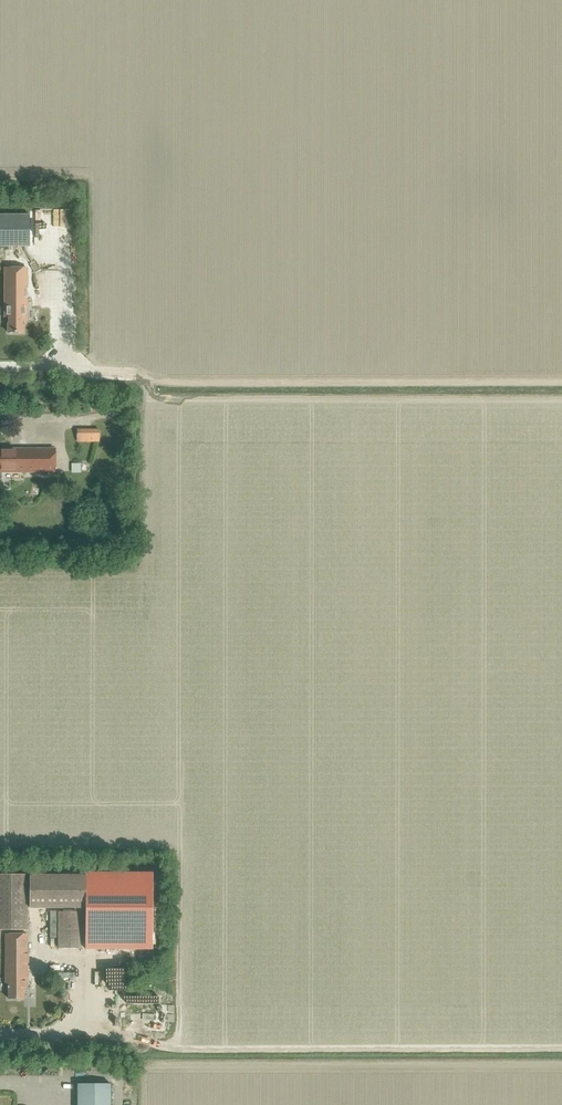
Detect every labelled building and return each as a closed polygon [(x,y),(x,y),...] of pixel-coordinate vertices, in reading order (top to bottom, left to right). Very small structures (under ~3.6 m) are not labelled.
[(30,215),(0,214),(0,246),(30,247),(30,215)] [(34,248),(46,247),(46,224),(33,225),(34,248)] [(27,321),(27,268),(5,268),(5,317),(8,317),(8,333),(24,333),(24,321),(27,321)] [(99,429),(76,430),(76,442),(99,442),(99,429)] [(55,449),(0,449),(0,471),(55,471),(55,449)] [(76,912),(81,912),(81,921),(85,921),(85,874),(0,874),(0,930),(27,930),(27,908),(76,908),(76,912)] [(81,912),(76,912),(58,912),(58,948),(81,948),(81,944),(85,944),(85,949),(152,948),(152,874),(85,874),(85,921),(81,921),(81,912)] [(27,987),(27,934),(5,934),(5,983),(8,983),(8,999),(24,999),(24,987),(27,987)] [(111,978),(109,985),(119,987),(121,980),(111,978)] [(110,1084),(77,1084),(77,1104),(110,1104),(110,1084)]
